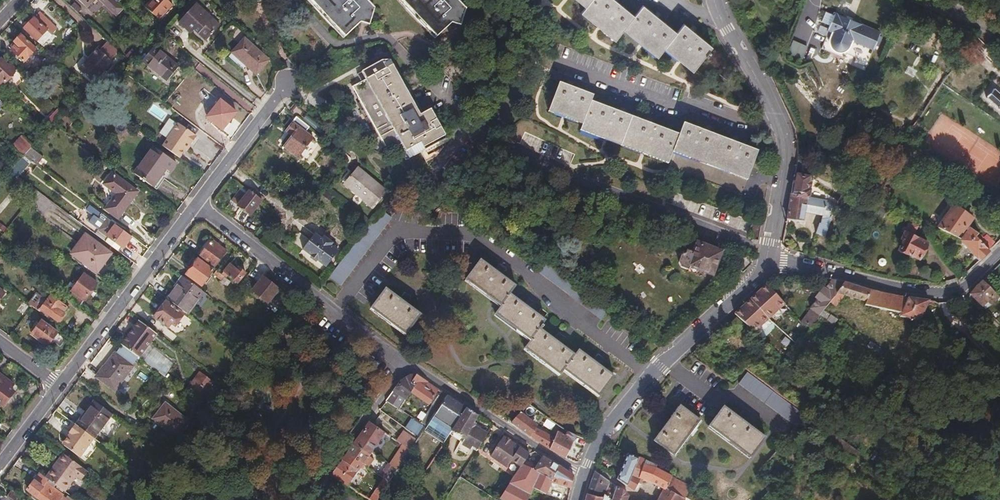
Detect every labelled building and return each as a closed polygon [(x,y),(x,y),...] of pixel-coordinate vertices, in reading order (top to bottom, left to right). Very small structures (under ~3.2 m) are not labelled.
[(117,17),(125,8),(116,0),(99,0),(117,17)] [(169,0),(168,0),(152,0),(147,5),(160,18),(173,5),(169,0)] [(361,21),(370,23),(375,7),(368,0),(313,0),(346,35),(361,21)] [(452,21),(462,24),(466,7),(460,0),(405,0),(437,35),(452,21)] [(635,14),(618,0),(585,0),(588,3),(584,9),(600,22),(617,36),(626,25),(644,40),(660,53),(667,44),(683,57),(695,67),(706,53),(708,55),(713,50),(710,48),(712,45),(684,22),(677,31),(644,4),(635,14)] [(76,2),(72,6),(80,13),(83,9),(76,2)] [(196,3),(179,21),(192,32),(195,29),(206,39),(219,24),(196,3)] [(41,13),(26,29),(38,40),(48,30),(53,24),(41,13)] [(826,35),(821,48),(844,57),(847,53),(856,57),(854,62),(866,66),(873,48),(880,33),(834,13),(833,15),(831,20),(828,28),(820,25),(817,31),(826,35)] [(58,28),(53,24),(48,30),(52,34),(58,28)] [(53,35),(52,34),(48,30),(38,40),(44,45),(53,35)] [(13,50),(25,61),(36,50),(21,36),(15,43),(17,45),(13,50)] [(233,53),(256,73),(269,59),(246,39),(233,53)] [(111,41),(102,50),(112,58),(120,49),(111,41)] [(180,66),(155,46),(143,60),(168,80),(180,66)] [(95,82),(114,61),(112,58),(102,50),(99,48),(80,69),(95,82)] [(401,142),(405,149),(417,142),(420,140),(423,144),(445,132),(430,106),(419,112),(392,62),(390,58),(382,58),(358,71),(362,79),(358,81),(353,84),(388,149),(401,142)] [(3,82),(5,84),(17,70),(10,64),(8,66),(1,60),(0,62),(0,85),(3,82)] [(584,120),(582,125),(607,135),(646,150),(669,159),(674,147),(677,149),(748,175),(758,148),(684,121),(680,132),(592,98),(594,93),(560,80),(550,107),(566,113),(584,120)] [(994,88),(986,97),(998,107),(999,106),(999,93),(994,88)] [(237,111),(222,99),(209,116),(224,128),(237,111)] [(55,122),(65,111),(61,107),(49,119),(54,124),(55,122)] [(310,125),(298,115),(293,121),(306,131),(310,125)] [(168,137),(179,122),(171,117),(160,131),(168,137)] [(312,136),(306,131),(293,121),(287,129),(293,134),(284,145),(298,155),(312,136)] [(168,137),(163,144),(181,157),(186,149),(185,148),(189,142),(190,144),(196,136),(195,135),(195,134),(179,122),(168,137)] [(14,147),(23,156),(25,155),(32,147),(34,144),(24,136),(14,147)] [(417,142),(405,149),(409,155),(419,150),(420,149),(417,142)] [(136,172),(154,186),(167,167),(171,170),(177,161),(155,146),(136,172)] [(32,147),(25,155),(33,161),(38,164),(44,155),(32,147)] [(23,156),(22,157),(26,161),(16,173),(19,176),(33,161),(25,155),(23,156)] [(22,157),(11,170),(16,173),(26,161),(22,157)] [(358,165),(344,181),(374,205),(387,189),(358,165)] [(118,216),(137,190),(112,172),(104,183),(117,192),(106,207),(118,216)] [(810,178),(795,175),(788,219),(803,220),(805,211),(823,214),(821,223),(819,223),(816,233),(825,236),(836,205),(826,202),(807,199),(810,178)] [(28,183),(20,176),(12,187),(21,193),(28,183)] [(245,201),(241,207),(251,214),(261,200),(251,193),(245,201)] [(94,214),(104,221),(108,216),(90,203),(87,208),(94,214)] [(953,206),(938,228),(956,237),(961,231),(963,232),(966,227),(966,228),(972,220),(953,206)] [(330,274),(341,283),(393,216),(382,208),(330,274)] [(104,221),(94,214),(89,222),(99,229),(101,225),(104,221)] [(104,221),(113,228),(116,223),(108,216),(104,221)] [(101,225),(110,232),(113,228),(104,221),(101,225)] [(902,239),(904,240),(900,249),(919,259),(927,243),(913,235),(918,226),(911,222),(902,239)] [(124,246),(132,234),(116,223),(113,228),(110,232),(104,239),(119,250),(122,245),(124,246)] [(110,232),(101,225),(99,229),(96,233),(104,239),(110,232)] [(978,260),(989,251),(979,240),(976,237),(978,234),(970,228),(961,240),(978,260)] [(316,229),(304,244),(327,262),(340,247),(332,241),(334,239),(326,232),(323,234),(316,229)] [(110,251),(86,233),(72,251),(98,270),(103,262),(102,261),(110,251)] [(989,251),(995,244),(986,234),(979,240),(989,251)] [(211,240),(201,253),(215,264),(227,249),(215,239),(213,241),(211,240)] [(688,268),(689,264),(712,272),(721,249),(698,240),(693,253),(687,250),(682,252),(679,261),(682,265),(688,268)] [(502,272),(495,267),(481,256),(466,277),(502,303),(501,305),(495,311),(515,326),(531,338),(525,346),(556,369),(561,372),(564,367),(600,394),(615,373),(600,362),(594,357),(579,346),(575,351),(561,341),(554,336),(541,327),(544,323),(543,322),(546,317),(531,306),(525,302),(511,291),(516,283),(502,272)] [(212,271),(197,259),(187,272),(203,284),(212,271)] [(238,267),(231,262),(225,270),(238,281),(247,270),(240,265),(238,267)] [(498,264),(495,267),(502,272),(505,268),(498,264)] [(225,274),(219,270),(217,269),(215,272),(222,278),(225,274)] [(73,291),(70,295),(80,303),(83,298),(84,299),(97,282),(83,272),(70,289),(73,291)] [(204,290),(184,275),(168,297),(188,312),(204,290)] [(253,289),(266,299),(269,294),(273,296),(276,293),(272,290),(276,285),(264,275),(253,289)] [(844,283),(831,281),(825,289),(824,288),(817,297),(818,298),(810,308),(820,316),(820,315),(824,311),(830,302),(836,294),(844,283)] [(992,297),(996,294),(983,281),(969,294),(982,307),(987,303),(989,304),(990,304),(992,304),(993,303),(994,301),(994,299),(992,297)] [(844,283),(836,294),(844,296),(866,302),(865,305),(900,313),(899,316),(909,319),(918,323),(928,301),(909,298),(871,290),(844,283)] [(767,285),(733,315),(753,334),(785,305),(767,285)] [(48,286),(46,289),(54,295),(56,292),(48,286)] [(407,302),(401,297),(386,286),(371,306),(406,332),(421,312),(407,302)] [(30,302),(41,310),(42,309),(50,314),(59,321),(60,320),(62,321),(66,315),(64,314),(66,312),(61,308),(64,303),(54,295),(46,289),(42,295),(38,292),(30,302)] [(405,291),(401,297),(407,302),(411,296),(405,291)] [(836,306),(844,296),(836,294),(830,302),(836,306)] [(529,297),(525,302),(531,306),(535,301),(529,297)] [(152,313),(155,315),(167,299),(164,298),(152,313)] [(167,299),(155,315),(169,325),(173,321),(176,324),(184,312),(167,299)] [(61,308),(66,312),(69,307),(64,303),(61,308)] [(820,316),(810,308),(801,323),(810,329),(820,316)] [(824,311),(820,315),(834,325),(838,320),(824,311)] [(140,356),(158,332),(140,318),(122,343),(140,356)] [(42,320),(32,332),(49,344),(58,332),(42,320)] [(558,331),(554,336),(561,341),(565,336),(558,331)] [(868,349),(880,357),(884,352),(872,344),(868,349)] [(245,354),(250,348),(245,345),(240,351),(245,354)] [(146,360),(162,374),(171,363),(155,349),(146,360)] [(134,365),(116,351),(97,375),(116,389),(134,365)] [(594,357),(600,362),(604,357),(598,352),(594,357)] [(5,404),(16,390),(12,387),(14,384),(7,379),(9,377),(3,373),(3,374),(0,372),(0,400),(5,404)] [(218,386),(198,372),(184,388),(204,402),(218,386)] [(739,383),(796,427),(804,416),(747,373),(739,383)] [(402,380),(394,392),(403,397),(407,400),(412,393),(413,391),(408,388),(415,377),(410,377),(402,380)] [(434,397),(438,391),(427,383),(418,377),(415,377),(408,388),(413,391),(412,393),(429,404),(434,397)] [(387,401),(400,409),(407,400),(403,397),(394,392),(387,401)] [(427,427),(447,396),(440,392),(421,423),(427,427)] [(466,409),(447,397),(435,415),(447,423),(444,428),(451,432),(452,432),(466,409)] [(77,423),(95,436),(113,412),(95,399),(77,423)] [(178,436),(191,420),(166,401),(153,417),(178,436)] [(512,420),(531,433),(534,427),(537,423),(531,417),(539,408),(530,401),(512,420)] [(674,457),(700,420),(680,405),(668,420),(663,416),(661,419),(659,423),(664,426),(653,441),(674,457)] [(708,427),(750,458),(765,438),(744,422),(748,417),(741,412),(738,417),(723,406),(708,427)] [(466,409),(452,432),(464,440),(461,445),(470,450),(472,447),(478,450),(487,435),(473,426),(478,417),(466,409)] [(444,428),(447,423),(435,415),(427,427),(423,432),(443,445),(451,432),(444,428)] [(427,427),(421,423),(412,418),(406,428),(420,438),(423,432),(427,427)] [(81,456),(95,436),(77,423),(76,422),(70,430),(73,432),(71,435),(68,435),(65,439),(65,444),(81,456)] [(356,441),(371,451),(384,433),(370,422),(356,441)] [(531,433),(550,447),(555,435),(534,427),(531,433)] [(566,433),(575,438),(578,433),(568,428),(566,433)] [(550,447),(566,455),(575,438),(566,433),(558,429),(555,435),(550,447)] [(411,450),(418,439),(404,430),(397,440),(411,450)] [(522,466),(523,464),(529,455),(503,437),(492,456),(507,467),(512,460),(522,466)] [(356,441),(353,445),(368,455),(371,451),(356,441)] [(353,445),(347,454),(362,464),(368,455),(353,445)] [(392,465),(399,469),(410,452),(403,448),(392,465)] [(79,482),(88,469),(64,452),(46,475),(65,490),(74,478),(79,482)] [(331,476),(333,477),(347,486),(362,464),(347,454),(331,476)] [(639,458),(628,454),(617,479),(627,487),(634,470),(639,458)] [(534,471),(553,482),(559,468),(543,458),(534,471)] [(639,458),(634,470),(641,473),(646,461),(639,458)] [(684,499),(691,487),(672,476),(655,468),(657,465),(646,461),(641,473),(634,470),(627,487),(634,491),(640,479),(652,483),(664,489),(658,499),(685,499),(684,499)] [(500,499),(501,499),(545,499),(552,484),(553,482),(534,471),(523,464),(522,466),(505,492),(502,497),(500,499)] [(373,467),(371,470),(373,472),(390,483),(399,469),(392,465),(385,475),(373,467)] [(552,484),(570,489),(574,476),(560,467),(559,468),(553,482),(552,484)] [(65,490),(46,475),(40,470),(37,473),(38,475),(28,488),(44,499),(59,499),(66,490),(65,490)] [(140,471),(136,476),(147,484),(151,479),(140,471)] [(374,493),(380,497),(383,492),(390,483),(373,472),(370,476),(380,484),(374,493)] [(605,495),(610,482),(596,472),(588,494),(604,498),(605,495)] [(617,487),(610,482),(605,495),(612,499),(617,487)] [(492,491),(502,497),(505,492),(495,486),(492,491)] [(629,496),(627,493),(617,487),(612,499),(628,499),(629,496)] [(13,488),(8,494),(17,499),(19,499),(23,495),(13,488)] [(408,499),(414,499),(418,494),(414,491),(408,499)]
